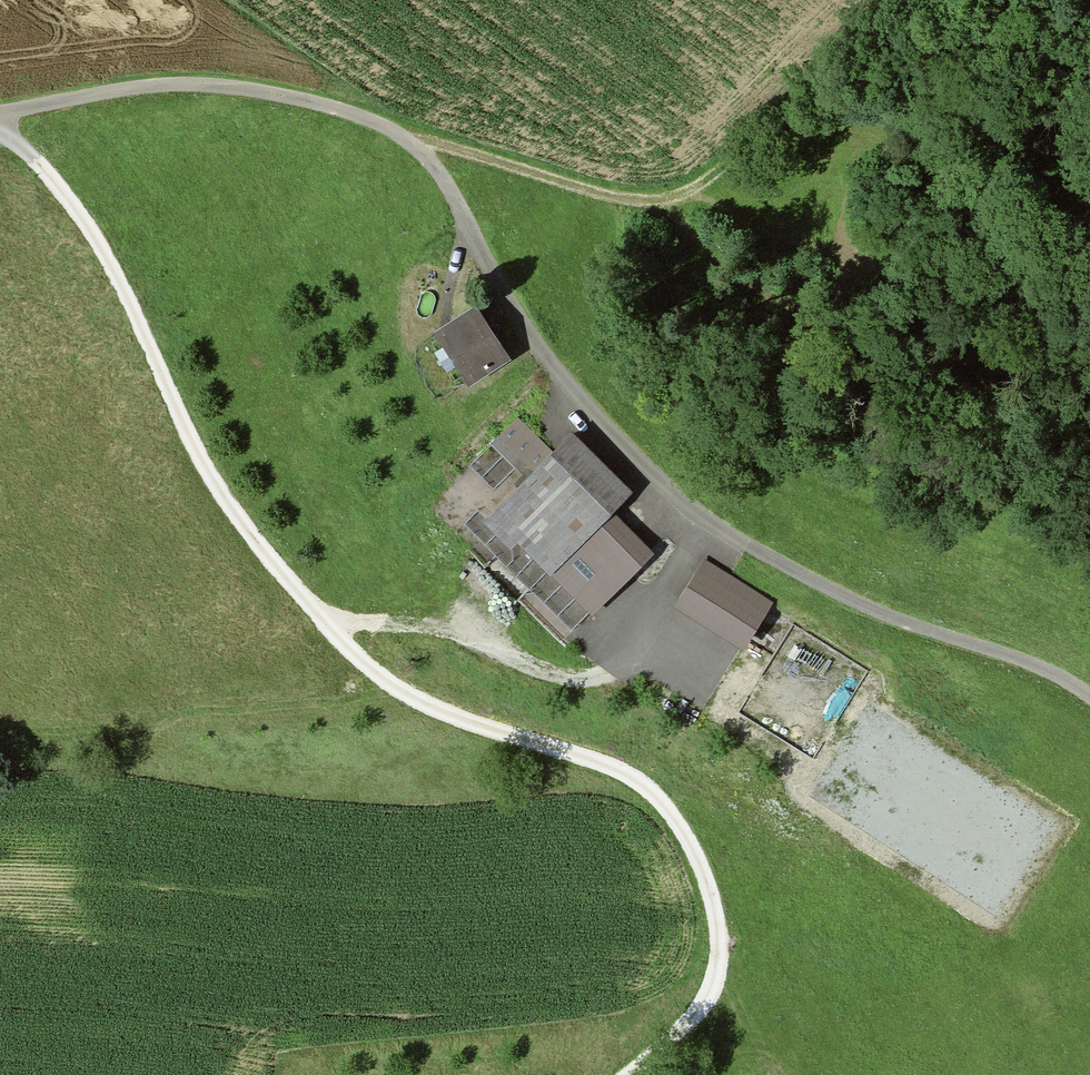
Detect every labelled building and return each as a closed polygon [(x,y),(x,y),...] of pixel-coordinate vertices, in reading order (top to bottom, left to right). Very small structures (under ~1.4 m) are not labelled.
[(473,308),(428,338),(463,390),(508,360),(473,308)] [(489,443),(526,481),(552,455),(516,417),(489,443)] [(526,481),(479,526),(539,588),(549,578),(613,517),(631,499),(571,437),(552,455),(526,481)] [(613,517),(549,578),(590,619),(653,558),(613,517)] [(702,559),(671,611),(743,655),(775,603),(702,559)]
